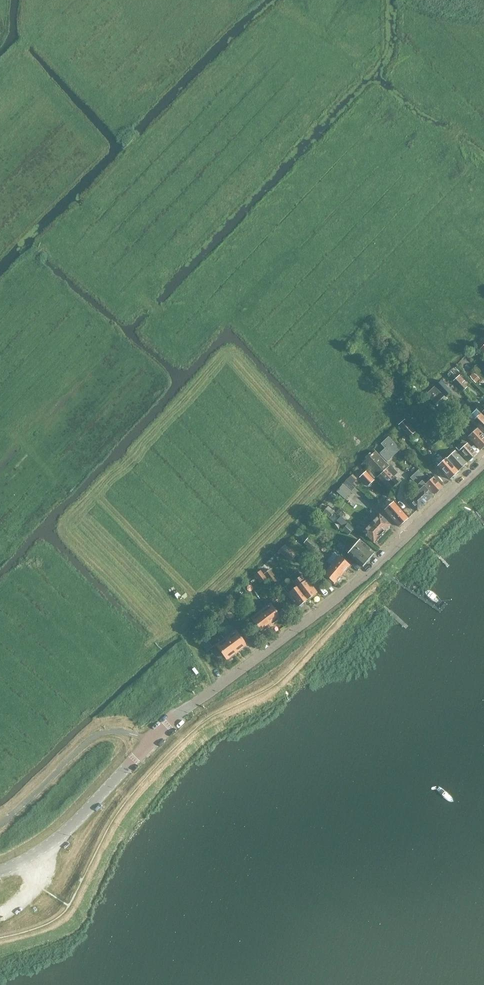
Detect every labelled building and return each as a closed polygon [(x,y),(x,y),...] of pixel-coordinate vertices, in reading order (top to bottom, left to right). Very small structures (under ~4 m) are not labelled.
[(472,379),(476,383),(479,380),(475,375),(475,376),(473,374),(470,377),(472,379)] [(462,382),(464,380),(459,375),(454,380),(463,390),(466,387),(462,382)] [(451,379),(446,384),(451,389),(456,385),(451,379)] [(441,381),(435,386),(446,396),(451,391),(441,381)] [(447,399),(434,386),(433,388),(426,395),(432,401),(438,408),(447,399)] [(402,406),(411,398),(405,392),(397,401),(402,406)] [(476,409),(468,417),(483,434),(483,418),(476,409)] [(467,421),(459,412),(452,419),(459,426),(464,421),(465,423),(467,421)] [(415,432),(405,420),(399,425),(406,433),(408,431),(412,435),(415,432)] [(478,428),(469,437),(481,450),(483,447),(483,434),(478,428)] [(400,449),(389,437),(381,443),(385,448),(393,456),(400,449)] [(466,463),(455,451),(449,457),(444,452),(450,447),(442,438),(435,445),(447,458),(458,471),(460,469),(467,463),(466,463)] [(477,454),(467,443),(464,441),(456,448),(469,461),(475,455),(477,454)] [(393,456),(385,448),(379,453),(387,461),(390,459),(393,456)] [(396,471),(390,465),(390,466),(376,451),(367,459),(366,458),(363,461),(365,464),(364,466),(368,470),(370,469),(377,477),(390,490),(398,482),(401,478),(401,477),(398,474),(396,471)] [(458,472),(441,453),(434,459),(438,464),(439,465),(438,466),(450,479),(458,472)] [(428,487),(420,478),(423,475),(419,470),(416,473),(415,472),(411,476),(421,488),(417,492),(418,492),(426,501),(433,495),(431,494),(426,488),(427,487),(428,487)] [(374,480),(366,472),(360,477),(368,486),(374,480)] [(442,484),(443,483),(435,475),(431,479),(426,473),(421,478),(435,494),(443,487),(441,485),(442,484)] [(356,486),(353,483),(348,479),(343,484),(351,491),(353,489),(356,486)] [(352,492),(351,491),(343,484),(337,491),(346,499),(349,496),(352,492)] [(426,501),(418,492),(408,500),(417,510),(424,504),(426,501)] [(408,518),(390,498),(381,507),(399,527),(407,520),(408,518)] [(329,518),(334,512),(328,506),(320,516),(324,519),(327,516),(329,518)] [(390,525),(379,515),(371,523),(382,534),(389,526),(390,525)] [(354,529),(348,523),(341,516),(338,520),(344,527),(342,529),(348,535),(354,529)] [(382,534),(371,523),(363,532),(373,542),(374,541),(382,534)] [(317,546),(308,538),(304,542),(313,550),(317,546)] [(375,553),(360,540),(354,546),(369,560),(369,559),(374,554),(375,553)] [(369,560),(354,546),(350,551),(346,548),(347,546),(339,542),(336,546),(344,551),(344,550),(348,553),(363,567),(368,561),(369,560)] [(296,555),(285,545),(279,552),(291,561),(296,555)] [(350,565),(339,556),(334,552),(326,561),(331,565),(342,574),(345,572),(350,565)] [(314,562),(306,556),(303,560),(311,566),(314,562)] [(342,574),(331,565),(323,574),(335,584),(341,576),(342,574)] [(266,578),(259,569),(254,573),(261,582),(266,578)] [(281,584),(270,569),(264,573),(275,588),(278,586),(281,584)] [(317,593),(307,580),(305,581),(298,571),(290,577),(291,579),(307,600),(309,598),(311,597),(313,597),(315,595),(316,594),(317,593)] [(305,602),(307,600),(291,579),(283,585),(288,591),(286,593),(297,607),(299,606),(300,606),(303,605),(303,603),(305,602)] [(256,605),(261,611),(268,606),(264,599),(256,605)] [(281,618),(270,604),(268,606),(261,611),(272,625),(273,624),(281,618)] [(237,621),(228,609),(223,612),(233,625),(235,623),(237,621)] [(272,625),(261,611),(251,618),(262,632),(270,627),(272,625)] [(235,630),(233,628),(224,635),(225,637),(236,652),(238,651),(246,645),(235,630)] [(198,629),(196,631),(192,634),(206,651),(212,646),(198,629)] [(236,652),(225,637),(216,644),(227,659),(233,654),(234,653),(236,652)]
